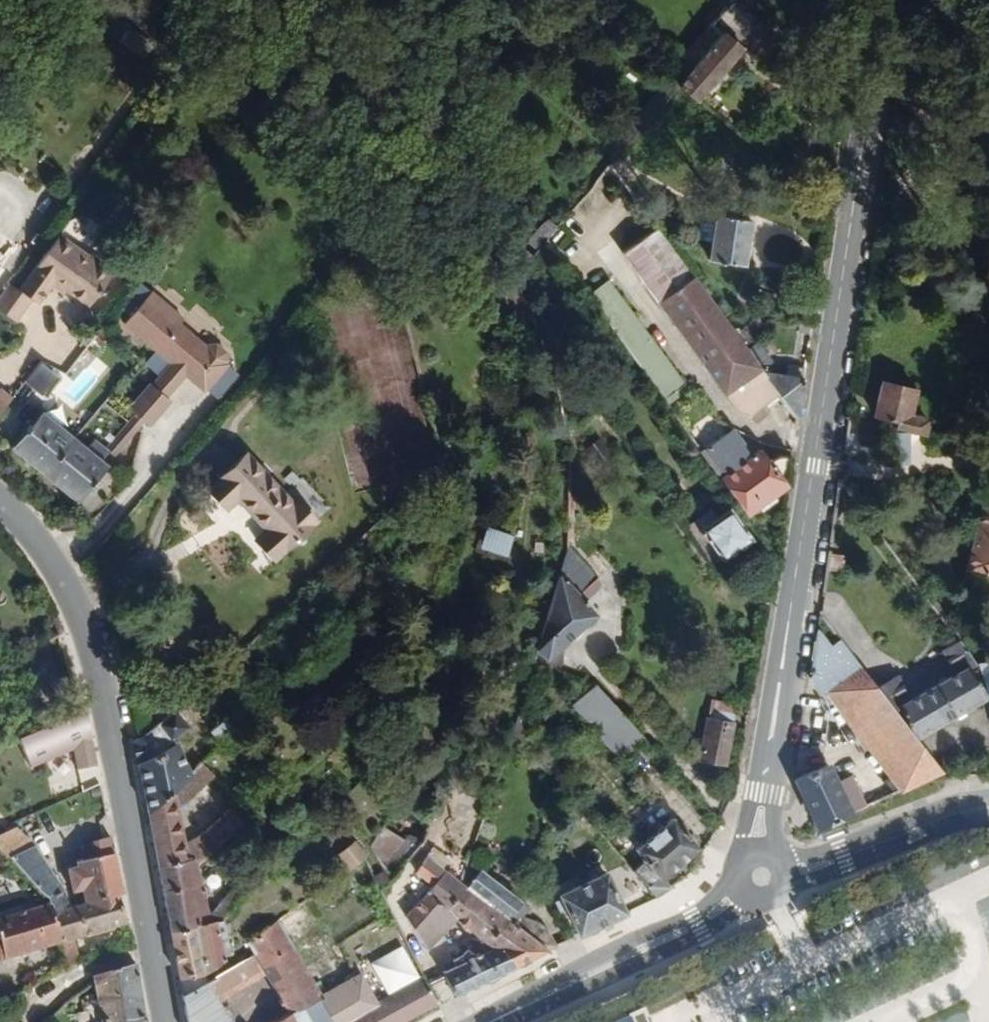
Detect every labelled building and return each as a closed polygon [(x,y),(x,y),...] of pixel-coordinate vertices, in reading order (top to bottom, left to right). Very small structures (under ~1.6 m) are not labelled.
[(705,91),(747,38),(757,46),(777,21),(751,0),(728,25),(707,51),(698,60),(685,75),(687,76),(705,91)] [(751,0),(726,0),(716,13),(728,25),(751,0)] [(108,34),(135,51),(144,36),(117,19),(108,34)] [(707,51),(693,39),(675,60),(680,64),(689,53),(698,60),(707,51)] [(657,110),(687,76),(685,75),(674,66),(646,101),(657,110)] [(747,253),(749,208),(698,207),(696,234),(709,234),(708,251),(747,253)] [(734,322),(661,214),(626,238),(734,402),(746,406),(777,385),(765,368),(751,348),(746,339),(734,322)] [(34,300),(38,303),(55,282),(89,305),(94,302),(115,275),(110,271),(110,265),(96,255),(90,254),(61,234),(20,289),(11,283),(0,298),(0,309),(17,322),(34,300)] [(536,273),(556,251),(543,236),(526,254),(536,273)] [(680,358),(606,254),(586,268),(662,378),(674,371),(667,363),(680,358)] [(9,266),(0,260),(0,279),(9,266)] [(202,384),(222,361),(225,357),(223,355),(224,345),(216,339),(209,340),(207,342),(184,325),(187,320),(159,296),(134,330),(173,361),(162,375),(165,378),(158,386),(154,383),(143,397),(160,411),(172,397),(168,394),(179,380),(180,377),(185,370),(202,384)] [(746,339),(772,314),(758,296),(734,322),(746,339)] [(777,355),(762,336),(751,348),(765,368),(777,355)] [(53,381),(65,366),(58,361),(47,377),(53,381)] [(64,390),(75,374),(65,366),(53,381),(64,390)] [(223,400),(244,374),(234,366),(213,392),(223,400)] [(795,414),(800,371),(765,368),(777,385),(795,414)] [(910,407),(911,377),(879,371),(875,406),(892,409),(891,419),(921,426),(922,410),(910,407)] [(151,422),(160,411),(143,397),(134,408),(139,413),(146,418),(151,422)] [(8,408),(0,402),(0,418),(8,408)] [(784,474),(787,446),(763,439),(755,446),(752,436),(748,433),(736,440),(720,411),(694,426),(745,501),(784,474)] [(49,474),(79,438),(67,429),(70,424),(61,418),(58,421),(45,412),(16,446),(49,474)] [(130,438),(146,418),(139,413),(125,432),(130,438)] [(117,456),(130,438),(125,432),(110,450),(112,452),(117,456)] [(82,501),(110,467),(106,461),(112,452),(110,450),(99,441),(91,449),(79,438),(49,474),(82,501)] [(299,497),(250,449),(212,487),(231,506),(242,494),(273,525),(292,543),(323,511),(305,493),(299,497)] [(749,528),(731,498),(690,527),(707,555),(749,528)] [(972,500),(952,561),(988,573),(988,505),(972,500)] [(521,541),(525,526),(495,520),(493,535),(521,541)] [(292,543),(273,525),(262,536),(281,554),(292,543)] [(590,605),(573,584),(593,569),(579,549),(581,536),(564,535),(560,585),(535,655),(590,605)] [(853,650),(830,622),(814,637),(808,670),(812,677),(853,650)] [(972,697),(952,662),(936,637),(923,645),(939,668),(901,694),(885,674),(874,679),(912,730),(972,697)] [(912,730),(874,679),(853,650),(812,677),(828,698),(834,694),(900,783),(938,764),(912,730)] [(952,662),(972,697),(988,690),(988,657),(952,662)] [(215,691),(204,681),(192,694),(196,699),(201,694),(205,697),(209,696),(215,691)] [(648,743),(603,689),(581,710),(626,764),(648,743)] [(195,772),(190,730),(208,712),(202,707),(197,710),(185,699),(143,736),(156,809),(195,772)] [(724,764),(730,710),(703,706),(699,762),(724,764)] [(228,741),(241,727),(231,717),(217,729),(228,741)] [(976,735),(988,755),(988,727),(976,735)] [(193,857),(185,808),(222,775),(209,760),(195,772),(156,809),(165,862),(193,857)] [(854,808),(838,782),(827,764),(794,781),(821,822),(854,808)] [(870,800),(854,774),(838,782),(854,808),(870,800)] [(228,840),(253,816),(240,803),(216,824),(228,840)] [(668,873),(701,845),(676,818),(629,858),(659,895),(676,883),(668,873)] [(17,853),(43,841),(26,821),(0,835),(17,853)] [(418,837),(421,830),(406,823),(384,850),(392,865),(400,858),(418,837)] [(126,887),(116,830),(88,835),(89,841),(79,843),(89,895),(121,889),(126,887)] [(371,854),(365,839),(345,850),(352,866),(371,854)] [(73,883),(43,841),(17,853),(63,881),(64,891),(67,899),(74,897),(73,883)] [(454,866),(459,854),(441,843),(437,852),(454,866)] [(518,880),(478,848),(462,872),(470,878),(518,916),(553,946),(567,940),(529,910),(508,896),(518,880)] [(441,935),(464,911),(451,900),(470,878),(462,872),(454,866),(437,852),(432,849),(422,861),(438,876),(409,910),(441,935)] [(215,916),(206,855),(193,857),(165,862),(175,928),(215,916)] [(598,925),(638,904),(617,866),(579,885),(584,894),(574,898),(578,908),(589,906),(598,925)] [(238,901),(254,886),(246,877),(232,889),(238,901)] [(518,916),(470,878),(451,900),(464,911),(489,931),(491,933),(518,916)] [(132,920),(121,889),(89,895),(74,897),(67,899),(72,930),(76,954),(89,950),(86,929),(132,920)] [(67,899),(64,891),(6,904),(6,913),(0,914),(0,946),(72,930),(67,899)] [(284,910),(252,929),(261,945),(208,979),(187,991),(192,1021),(221,1021),(228,1015),(218,997),(272,963),(286,995),(289,1000),(319,981),(284,910)] [(223,951),(220,931),(229,928),(226,913),(215,916),(175,928),(183,974),(203,968),(223,951)] [(518,963),(553,946),(518,916),(491,933),(501,940),(496,944),(518,963)] [(496,944),(501,940),(491,933),(489,931),(476,942),(485,950),(496,944)] [(463,959),(485,950),(476,942),(458,953),(463,959)] [(460,989),(518,963),(496,944),(485,950),(463,959),(449,967),(460,989)] [(136,959),(95,974),(103,1021),(109,1021),(145,1013),(136,959)] [(443,997),(428,967),(327,1021),(398,1021),(443,997)] [(208,979),(203,968),(183,974),(187,991),(208,979)] [(298,1021),(299,1017),(289,1000),(286,995),(258,1014),(250,1021),(298,1021)] [(20,1007),(7,1021),(31,1021),(20,1007)] [(145,1013),(109,1021),(146,1021),(145,1013)]
